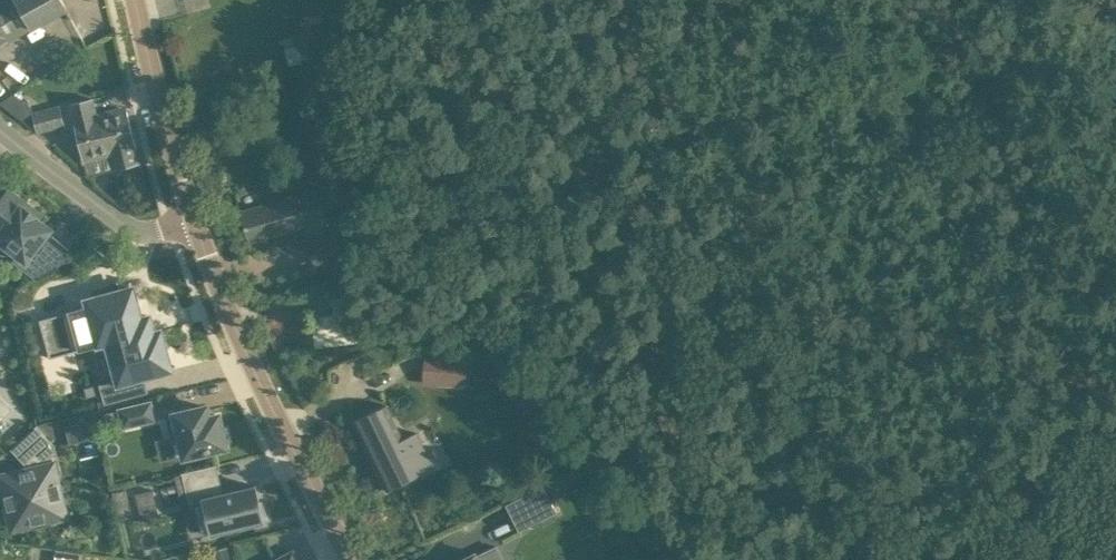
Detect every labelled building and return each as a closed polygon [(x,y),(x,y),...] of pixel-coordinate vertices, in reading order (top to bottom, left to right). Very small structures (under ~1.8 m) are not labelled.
[(62,0),(7,0),(0,4),(0,45),(67,8),(62,0)] [(1,102),(21,118),(28,116),(26,110),(9,96),(1,102)] [(93,98),(71,103),(84,157),(111,150),(116,168),(141,162),(128,110),(98,118),(93,98)] [(34,114),(38,129),(64,123),(61,107),(34,114)] [(52,229),(38,219),(42,214),(25,200),(24,201),(9,189),(2,199),(0,198),(0,251),(12,250),(27,261),(52,229)] [(318,189),(263,205),(241,211),(250,240),(326,218),(318,189)] [(338,232),(308,240),(315,265),(345,256),(338,232)] [(27,270),(37,277),(60,264),(67,255),(49,242),(27,270)] [(153,332),(155,331),(151,315),(142,317),(134,286),(89,299),(90,305),(40,318),(51,357),(109,341),(145,331),(147,337),(154,335),(153,332)] [(363,295),(332,299),(334,312),(313,315),(316,346),(368,341),(363,295)] [(274,320),(257,328),(272,360),(289,352),(274,320)] [(312,325),(301,327),(303,345),(314,344),(312,325)] [(162,330),(155,331),(153,332),(154,335),(147,337),(145,331),(109,341),(119,378),(100,383),(106,403),(149,391),(144,376),(172,368),(162,330)] [(447,355),(426,354),(424,383),(445,384),(447,355)] [(87,397),(97,394),(95,384),(85,387),(87,397)] [(123,429),(158,420),(153,398),(117,407),(123,429)] [(387,404),(374,410),(354,420),(388,489),(421,473),(387,404)] [(167,411),(174,438),(181,436),(186,455),(191,454),(191,457),(206,454),(205,450),(226,445),(226,441),(229,441),(226,428),(223,429),(219,414),(215,415),(216,417),(208,419),(205,409),(208,409),(207,406),(192,409),(191,406),(167,411)] [(70,443),(95,437),(91,418),(66,424),(70,443)] [(14,527),(57,517),(66,515),(57,476),(61,473),(55,444),(38,426),(39,425),(38,424),(11,448),(12,449),(14,448),(32,468),(2,475),(14,527)] [(216,465),(218,464),(218,463),(182,472),(182,473),(184,472),(191,501),(205,498),(213,533),(265,521),(256,485),(223,493),(216,465)] [(544,485),(506,504),(519,530),(557,512),(544,485)] [(132,513),(126,488),(113,491),(119,516),(132,513)] [(212,559),(229,559),(234,559),(231,545),(209,550),(212,559)] [(497,545),(478,555),(476,551),(459,559),(504,559),(497,545)] [(64,550),(63,559),(82,559),(83,552),(64,550)]
